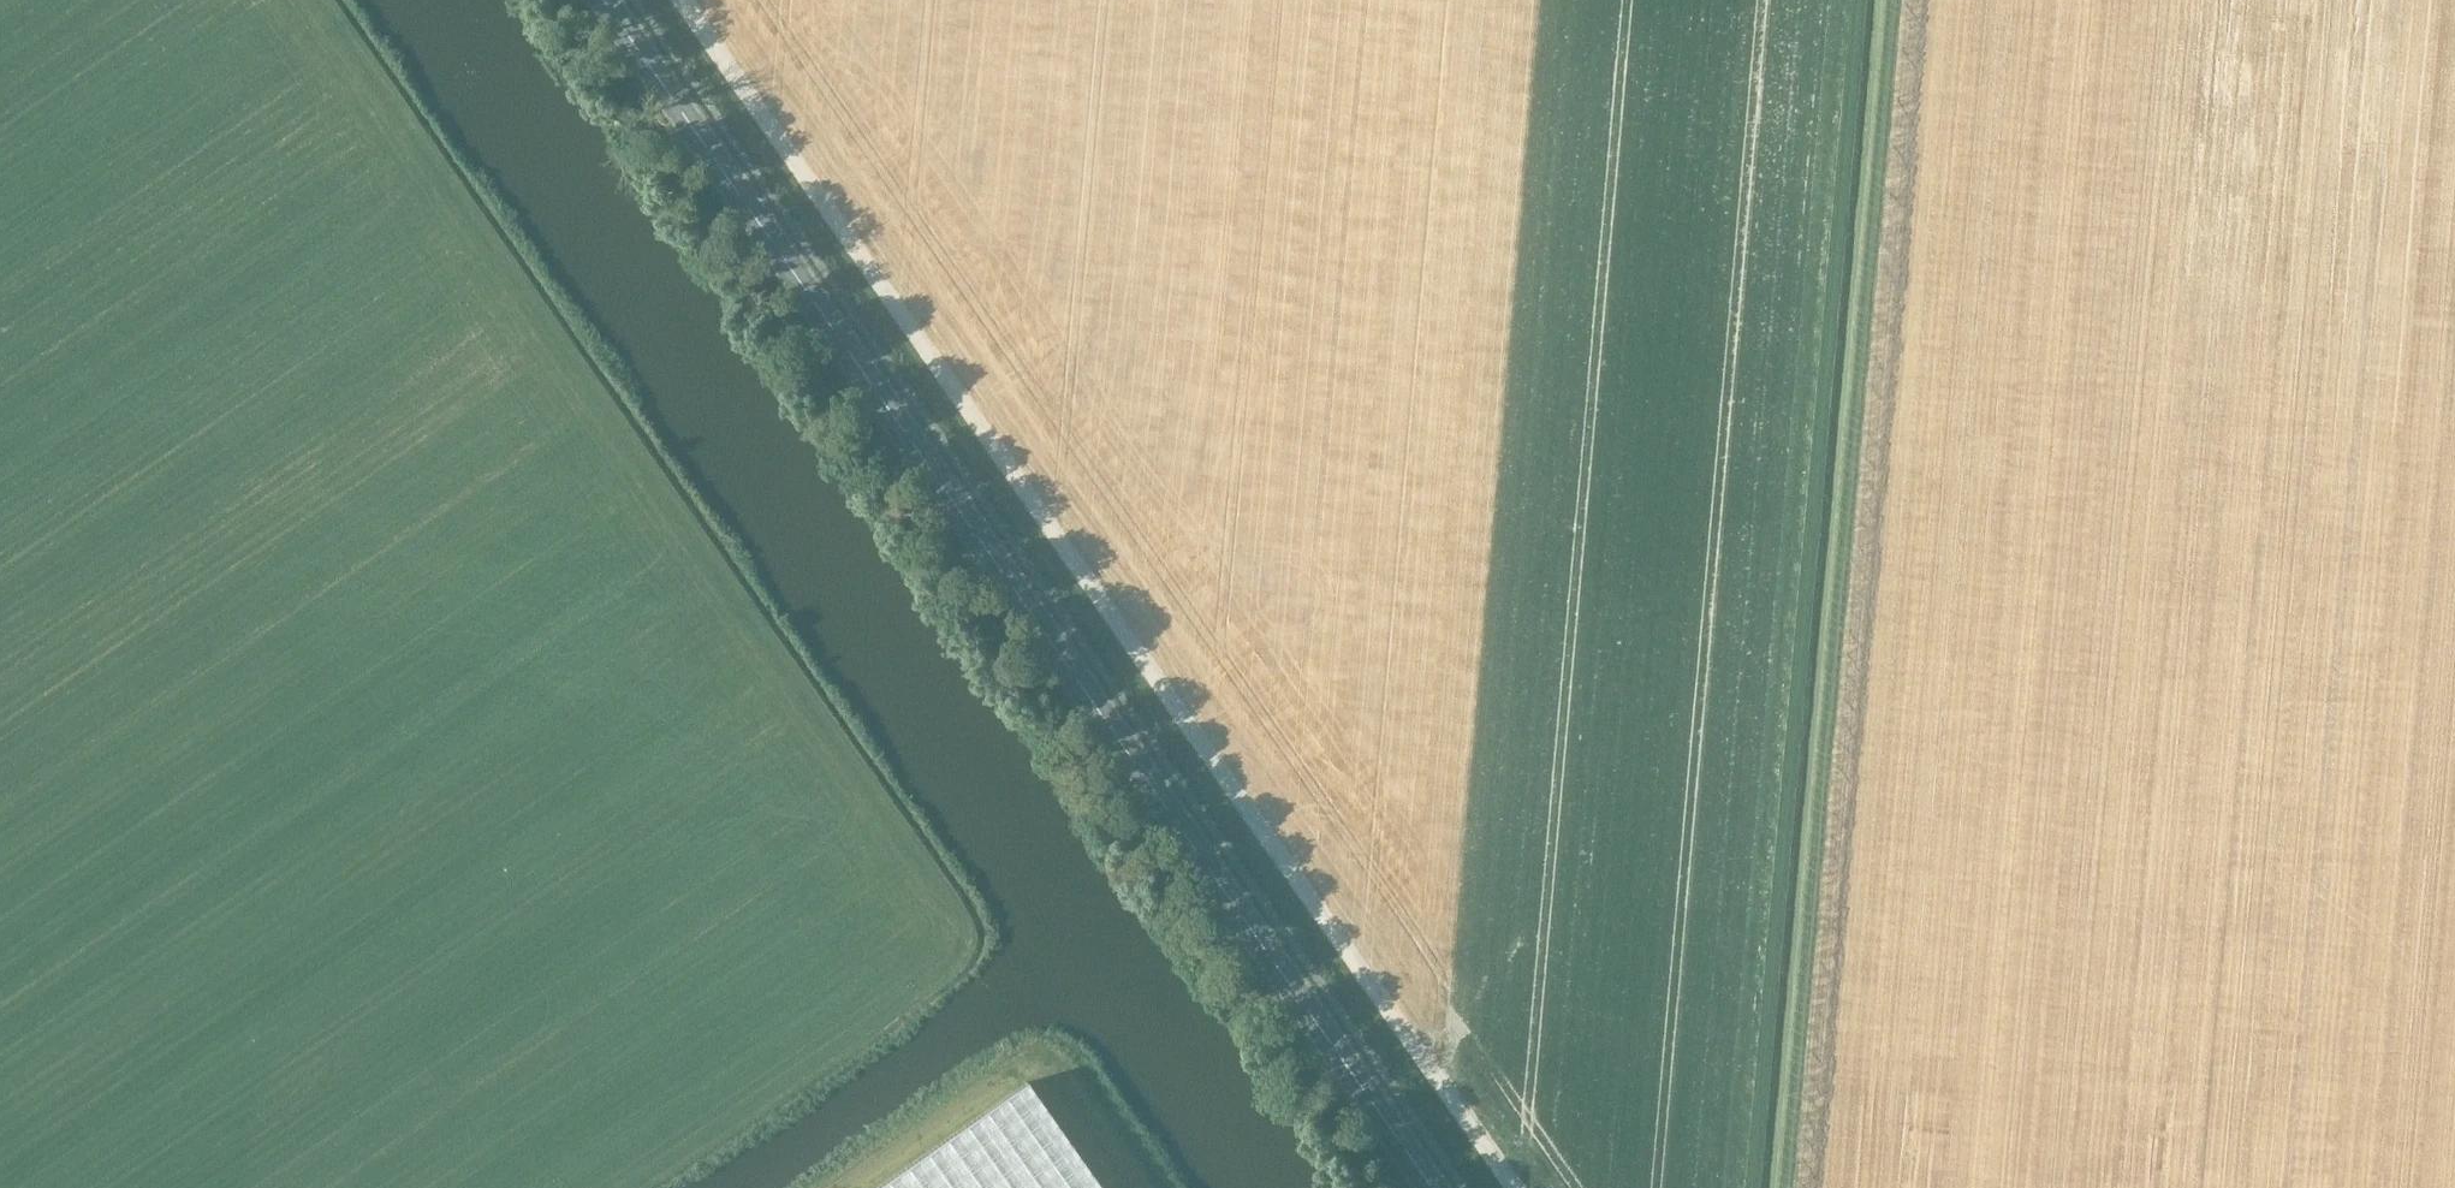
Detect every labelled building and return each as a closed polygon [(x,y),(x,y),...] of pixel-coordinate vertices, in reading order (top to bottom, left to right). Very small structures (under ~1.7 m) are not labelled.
[(873,1187),(1100,1187),(1025,1081),(873,1187)]
